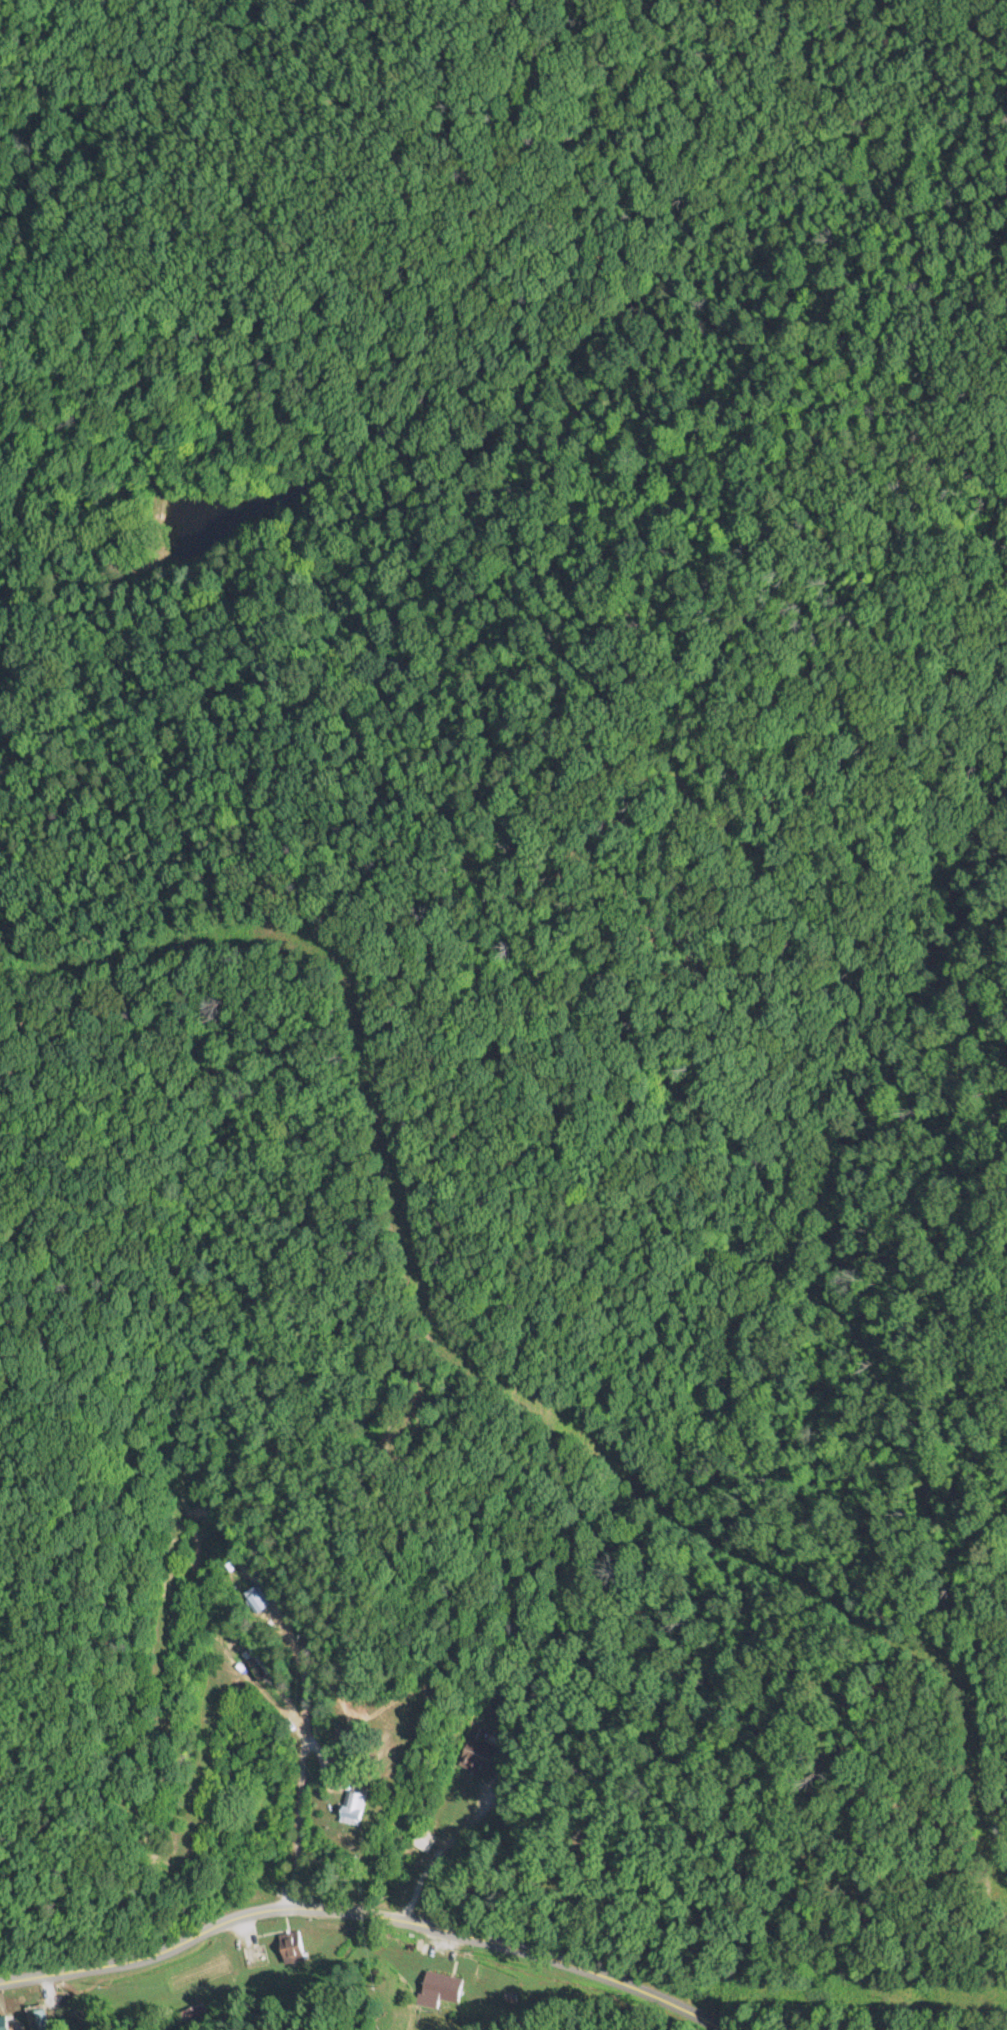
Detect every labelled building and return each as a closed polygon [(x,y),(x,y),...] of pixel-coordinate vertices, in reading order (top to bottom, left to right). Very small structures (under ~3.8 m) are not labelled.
[(268,1598),(250,1588),(242,1602),(260,1612),(268,1598)] [(486,1712),(491,1715),(497,1707),(491,1703),(486,1712)] [(457,1765),(485,1776),(497,1744),(483,1739),(486,1730),(473,1725),(457,1765)] [(335,1822),(354,1827),(363,1796),(344,1791),(335,1822)] [(427,1853),(436,1836),(420,1827),(411,1844),(427,1853)] [(303,1960),(299,1931),(278,1934),(282,1963),(303,1960)] [(420,1995),(456,2003),(462,1978),(426,1969),(420,1995)] [(49,2027),(45,2008),(29,2011),(33,2029),(49,2027)] [(180,2015),(186,2024),(196,2017),(190,2008),(180,2015)] [(8,2015),(0,2016),(0,2029),(10,2029),(8,2015)]
